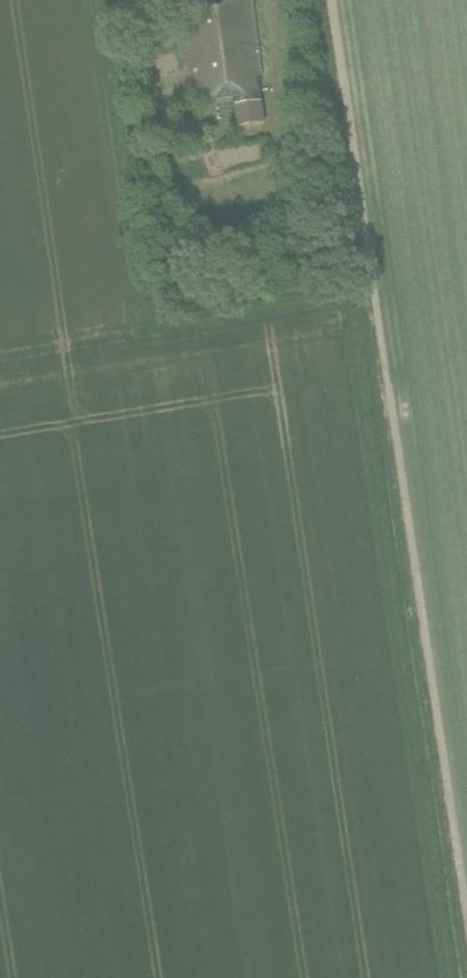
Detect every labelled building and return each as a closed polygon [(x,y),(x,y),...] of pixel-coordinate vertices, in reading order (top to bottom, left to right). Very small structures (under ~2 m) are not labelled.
[(237,127),(261,123),(254,74),(259,73),(249,0),(177,0),(192,110),(234,104),(237,127)]
